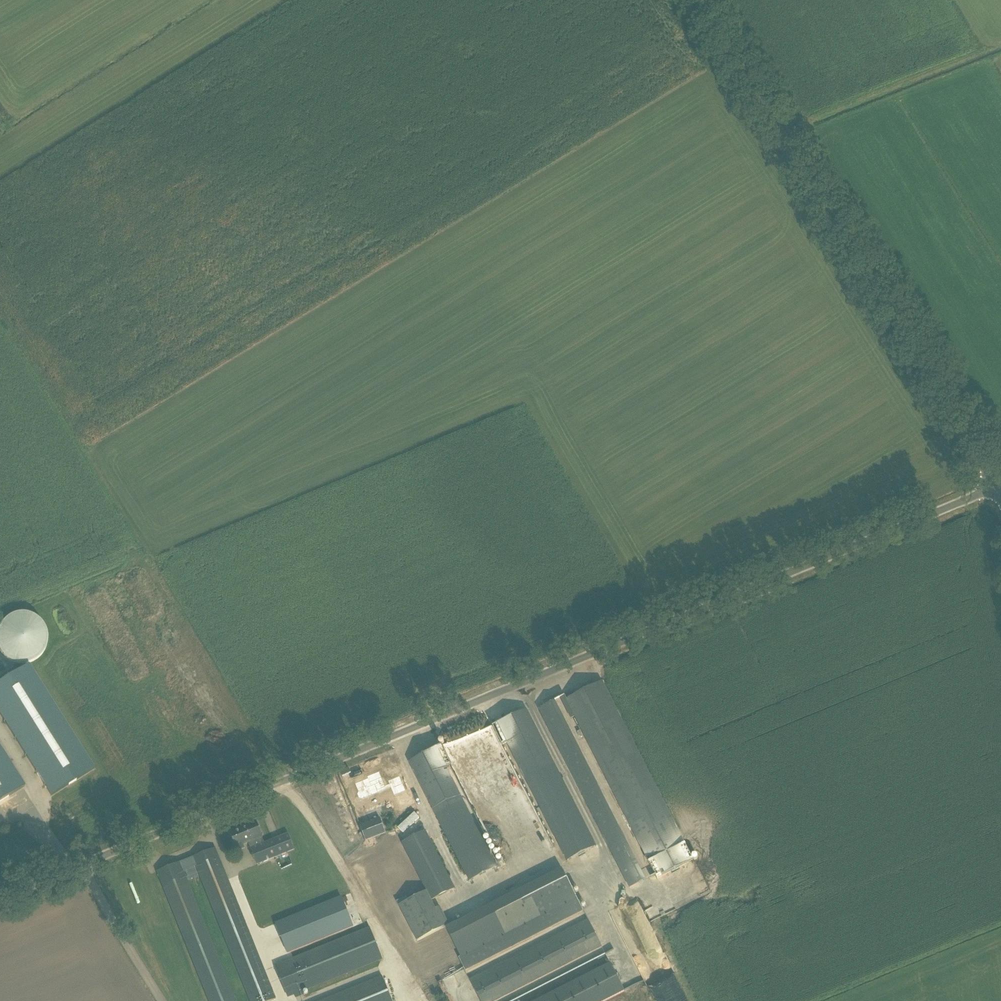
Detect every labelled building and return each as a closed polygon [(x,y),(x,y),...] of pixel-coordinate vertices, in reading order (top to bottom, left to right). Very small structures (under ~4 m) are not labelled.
[(1,654),(4,657),(8,660),(12,663),(17,664),(21,665),(26,664),(31,663),(35,661),(39,659),(42,655),(45,651),(47,647),(48,643),(48,638),(48,634),(46,629),(44,625),(41,622),(38,618),(34,616),(30,614),(25,613),(21,613),(16,614),(11,616),(7,618),(3,622),(0,626),(0,652),(1,654)] [(0,684),(0,715),(51,797),(94,770),(29,666),(0,684)] [(654,879),(689,861),(598,682),(562,700),(654,879)] [(554,704),(538,712),(629,891),(645,883),(554,704)] [(498,724),(568,861),(595,847),(526,710),(498,724)] [(498,724),(493,726),(502,746),(508,743),(498,724)] [(451,765),(442,746),(410,762),(470,881),(497,867),(446,768),(451,765)] [(24,787),(0,749),(0,803),(24,787)] [(366,779),(353,784),(357,792),(356,794),(357,798),(360,799),(360,800),(361,800),(386,790),(389,788),(391,793),(403,788),(399,777),(387,781),(388,784),(384,786),(378,772),(366,777),(366,779)] [(360,826),(366,841),(386,833),(380,818),(360,826)] [(251,849),(257,864),(295,849),(289,834),(265,843),(256,822),(230,833),(238,851),(244,848),(243,845),(249,843),(251,849)] [(402,842),(431,900),(455,889),(426,830),(402,842)] [(209,1000),(236,1000),(183,869),(195,865),(249,1000),(267,1000),(275,998),(215,849),(157,872),(209,1000)] [(461,957),(459,958),(463,967),(465,971),(583,911),(562,869),(526,887),(491,905),(506,934),(461,957)] [(341,896),(275,923),(287,954),(354,927),(341,896)] [(436,910),(408,924),(417,942),(446,927),(449,925),(440,907),(436,910)] [(480,1000),(496,1000),(601,947),(588,920),(469,980),(480,1000)] [(295,996),(296,998),(304,995),(303,992),(383,960),(369,927),(275,966),(288,998),(295,996)] [(537,1000),(607,1000),(624,992),(610,964),(537,1000)] [(383,977),(325,1000),(392,1000),(383,977)]
